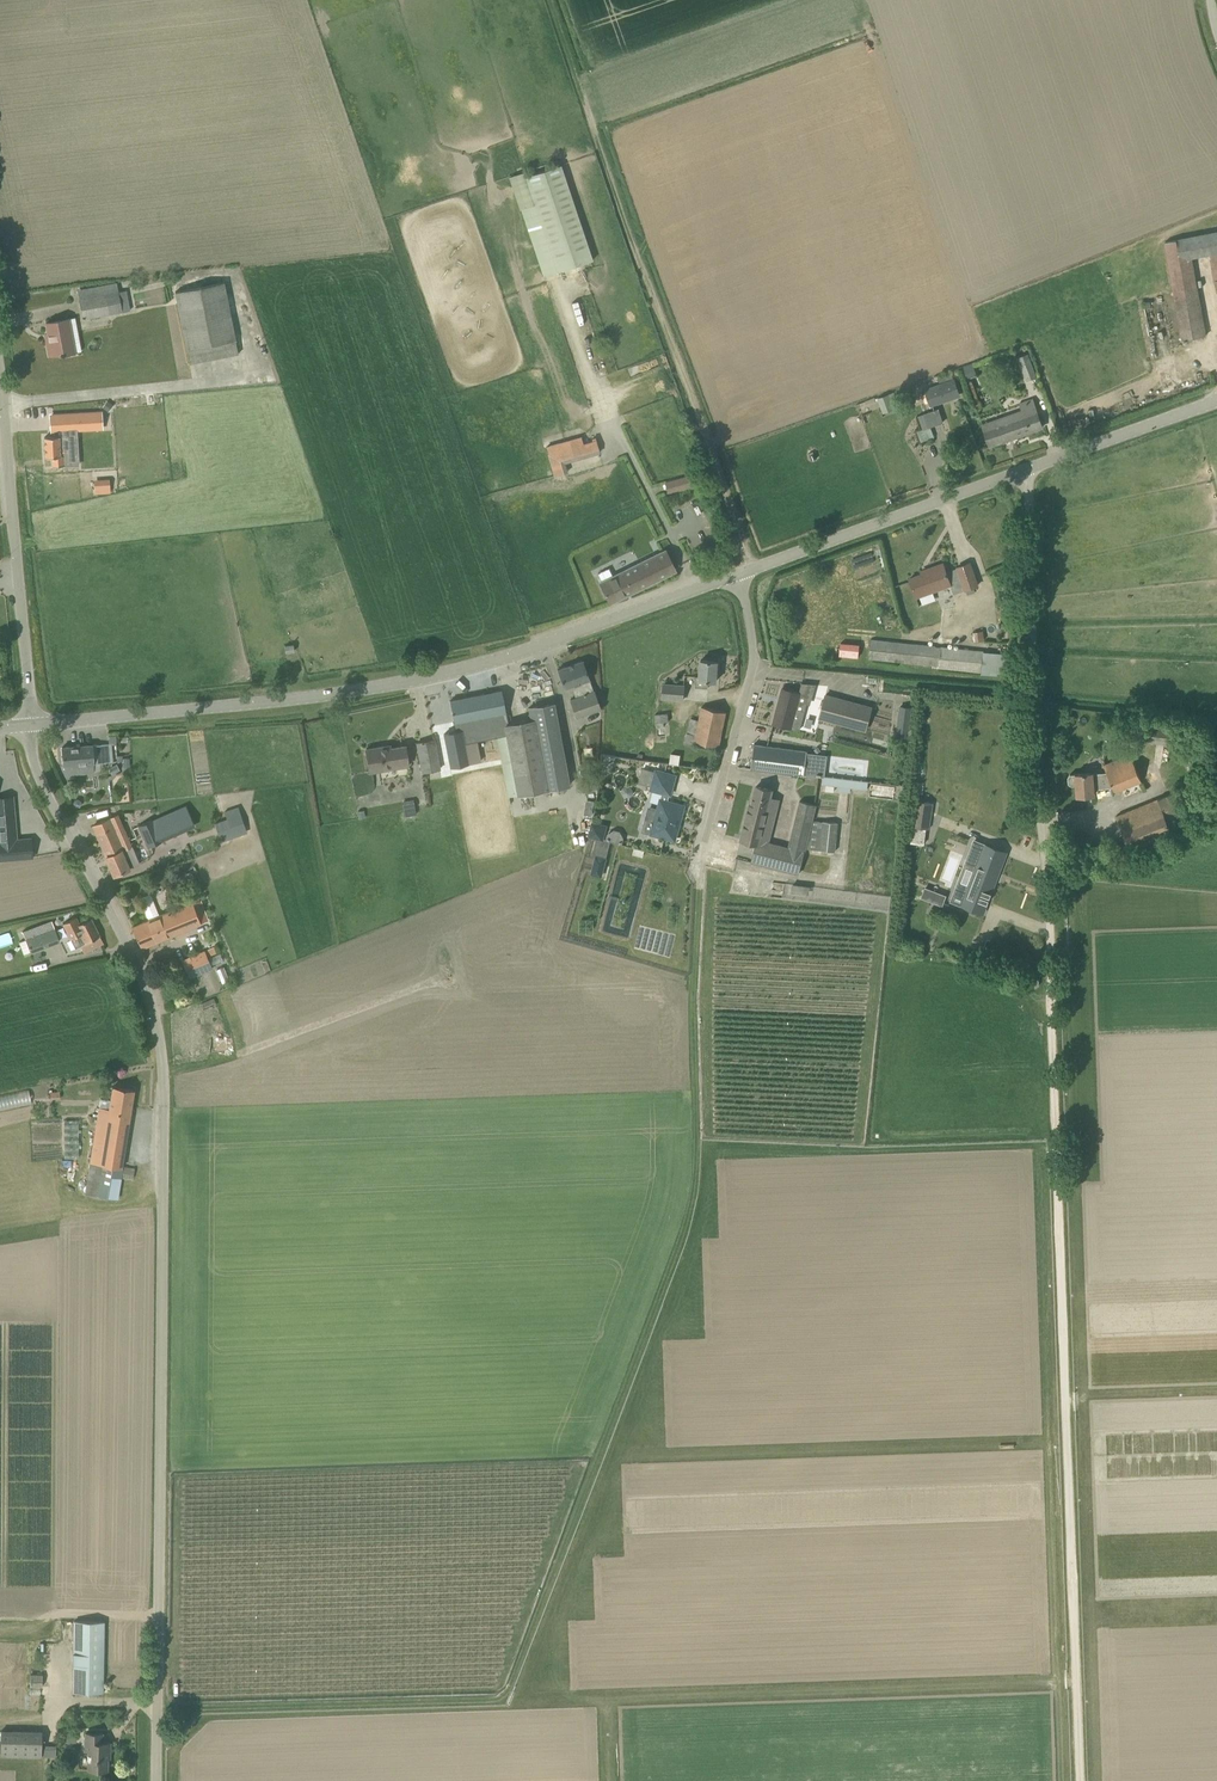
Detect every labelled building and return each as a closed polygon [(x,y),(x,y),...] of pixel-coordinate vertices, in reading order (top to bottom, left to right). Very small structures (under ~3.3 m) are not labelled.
[(593,259),(561,164),(526,176),(524,170),(508,176),(520,210),(521,209),(544,276),(593,259)] [(1186,225),(1188,235),(1205,232),(1203,222),(1186,225)] [(190,363),(239,354),(224,282),(176,291),(190,363)] [(1196,283),(1173,287),(1183,340),(1206,336),(1196,283)] [(126,290),(118,291),(79,298),(83,319),(130,310),(126,290)] [(61,355),(74,353),(69,318),(46,322),(50,341),(47,342),(50,355),(60,353),(61,355)] [(1028,353),(1018,357),(1025,375),(1035,371),(1028,353)] [(954,380),(951,372),(937,377),(940,385),(926,390),(931,404),(960,395),(955,380),(954,380)] [(895,410),(893,404),(889,393),(878,397),(883,414),(895,410)] [(990,445),(1042,426),(1032,398),(1019,402),(1024,416),(985,430),(990,445)] [(107,401),(104,405),(110,409),(113,405),(107,401)] [(938,408),(925,413),(930,427),(943,422),(938,408)] [(923,429),(919,430),(923,441),(933,437),(930,427),(923,429)] [(46,457),(62,457),(62,455),(71,455),(71,454),(77,453),(76,435),(45,437),(46,457)] [(583,443),(581,436),(546,446),(554,476),(568,472),(565,463),(600,453),(595,437),(592,438),(593,441),(583,443)] [(692,485),(689,475),(665,482),(668,492),(692,485)] [(612,575),(609,569),(598,574),(602,581),(600,582),(610,602),(675,570),(665,549),(612,575)] [(852,557),(854,566),(874,561),(872,552),(852,557)] [(952,583),(961,580),(965,590),(978,585),(970,563),(958,567),(958,568),(947,572),(943,563),(922,571),(923,573),(910,578),(917,598),(952,585),(952,583)] [(971,631),(972,640),(983,639),(982,630),(971,631)] [(982,672),(984,651),(935,646),(935,645),(871,639),(869,659),(939,665),(938,667),(982,672)] [(839,641),(837,655),(857,657),(859,643),(839,641)] [(601,709),(583,660),(558,669),(565,689),(572,686),(576,697),(570,699),(577,717),(601,709)] [(717,681),(718,661),(701,660),(700,675),(696,674),(695,687),(708,687),(709,680),(717,681)] [(811,704),(816,684),(802,683),(800,693),(782,688),(773,723),(800,730),(807,704),(811,704)] [(664,684),(662,698),(684,700),(685,686),(664,684)] [(509,724),(502,690),(450,701),(456,731),(445,733),(451,767),(470,764),(466,742),(497,736),(498,736),(507,734),(505,725),(509,724)] [(867,731),(873,706),(825,693),(819,718),(867,731)] [(508,796),(518,794),(549,789),(549,788),(570,784),(567,765),(555,702),(528,706),(530,720),(509,724),(505,725),(507,734),(498,736),(497,736),(499,747),(495,748),(496,758),(501,757),(508,796)] [(909,733),(913,707),(901,705),(897,731),(909,733)] [(719,747),(726,712),(702,707),(700,720),(692,719),(689,733),(696,735),(694,741),(719,747)] [(655,714),(656,723),(669,721),(668,712),(655,714)] [(423,773),(440,769),(435,739),(417,743),(423,773)] [(106,767),(106,762),(113,762),(111,743),(62,747),(64,766),(65,766),(66,774),(94,772),(93,763),(99,762),(99,767),(106,767)] [(804,775),(807,751),(755,744),(751,768),(804,775)] [(370,772),(409,766),(405,745),(390,748),(390,745),(366,749),(370,772)] [(1109,776),(1113,787),(1115,791),(1141,781),(1130,753),(1104,763),(1109,776)] [(654,771),(642,768),(638,783),(651,786),(650,790),(663,793),(661,798),(660,797),(654,820),(645,818),(642,831),(675,840),(684,805),(668,801),(670,794),(671,794),(676,775),(655,769),(654,771)] [(1095,777),(1094,772),(1070,774),(1068,776),(1069,782),(1071,785),(1076,784),(1077,796),(1095,794),(1095,788),(1113,787),(1109,776),(1095,777)] [(867,789),(868,782),(823,777),(822,784),(841,786),(851,787),(867,789)] [(741,839),(756,843),(766,846),(768,841),(777,807),(772,806),(774,797),(771,797),(772,789),(757,785),(752,805),(750,804),(741,839)] [(1116,815),(1128,848),(1193,823),(1180,790),(1116,815)] [(805,850),(805,848),(813,820),(817,804),(800,800),(789,846),(805,850)] [(913,800),(909,826),(930,829),(934,803),(916,800),(916,801),(913,800)] [(221,841),(247,832),(238,806),(224,812),(226,818),(215,823),(221,841)] [(189,821),(184,810),(161,819),(160,818),(155,820),(154,818),(138,825),(147,847),(164,840),(162,837),(167,835),(168,836),(180,830),(178,826),(189,821)] [(14,811),(0,812),(0,860),(33,857),(31,838),(17,839),(14,811)] [(104,850),(130,839),(119,814),(93,825),(104,850)] [(839,822),(813,820),(805,848),(836,851),(839,822)] [(596,854),(606,857),(611,841),(622,844),(624,838),(620,831),(614,829),(607,833),(605,840),(604,839),(608,825),(592,822),(589,837),(597,839),(592,856),(595,857),(596,854)] [(1073,836),(1077,848),(1085,846),(1082,834),(1073,836)] [(114,875),(116,875),(115,874),(130,868),(123,851),(131,847),(130,846),(132,845),(130,839),(104,850),(114,875)] [(751,862),(772,867),(771,870),(784,873),(784,870),(799,874),(805,850),(789,846),(768,841),(766,846),(756,843),(751,862)] [(1006,858),(982,848),(960,905),(984,914),(1006,858)] [(595,857),(591,874),(602,877),(607,858),(606,857),(596,854),(595,857)] [(193,886),(189,872),(176,877),(181,890),(193,886)] [(159,915),(153,900),(142,904),(148,919),(132,926),(142,948),(200,923),(192,902),(159,915)] [(80,923),(76,917),(63,924),(70,939),(71,939),(75,948),(80,945),(84,953),(104,943),(92,918),(80,923)] [(31,953),(61,941),(55,927),(26,939),(31,953)] [(211,969),(204,951),(182,960),(190,978),(211,969)] [(225,1055),(227,1040),(212,1038),(209,1052),(225,1055)] [(122,1167),(134,1089),(113,1086),(109,1109),(99,1107),(85,1193),(117,1199),(120,1176),(133,1178),(135,1169),(122,1167)] [(103,1692),(104,1621),(74,1621),(73,1692),(103,1692)] [(31,1685),(42,1685),(43,1674),(31,1674),(31,1685)] [(42,1730),(1,1729),(1,1738),(0,1738),(0,1755),(42,1756),(42,1730)] [(110,1757),(110,1742),(102,1742),(103,1733),(85,1732),(84,1749),(88,1749),(87,1768),(107,1769),(108,1757),(110,1757)]
